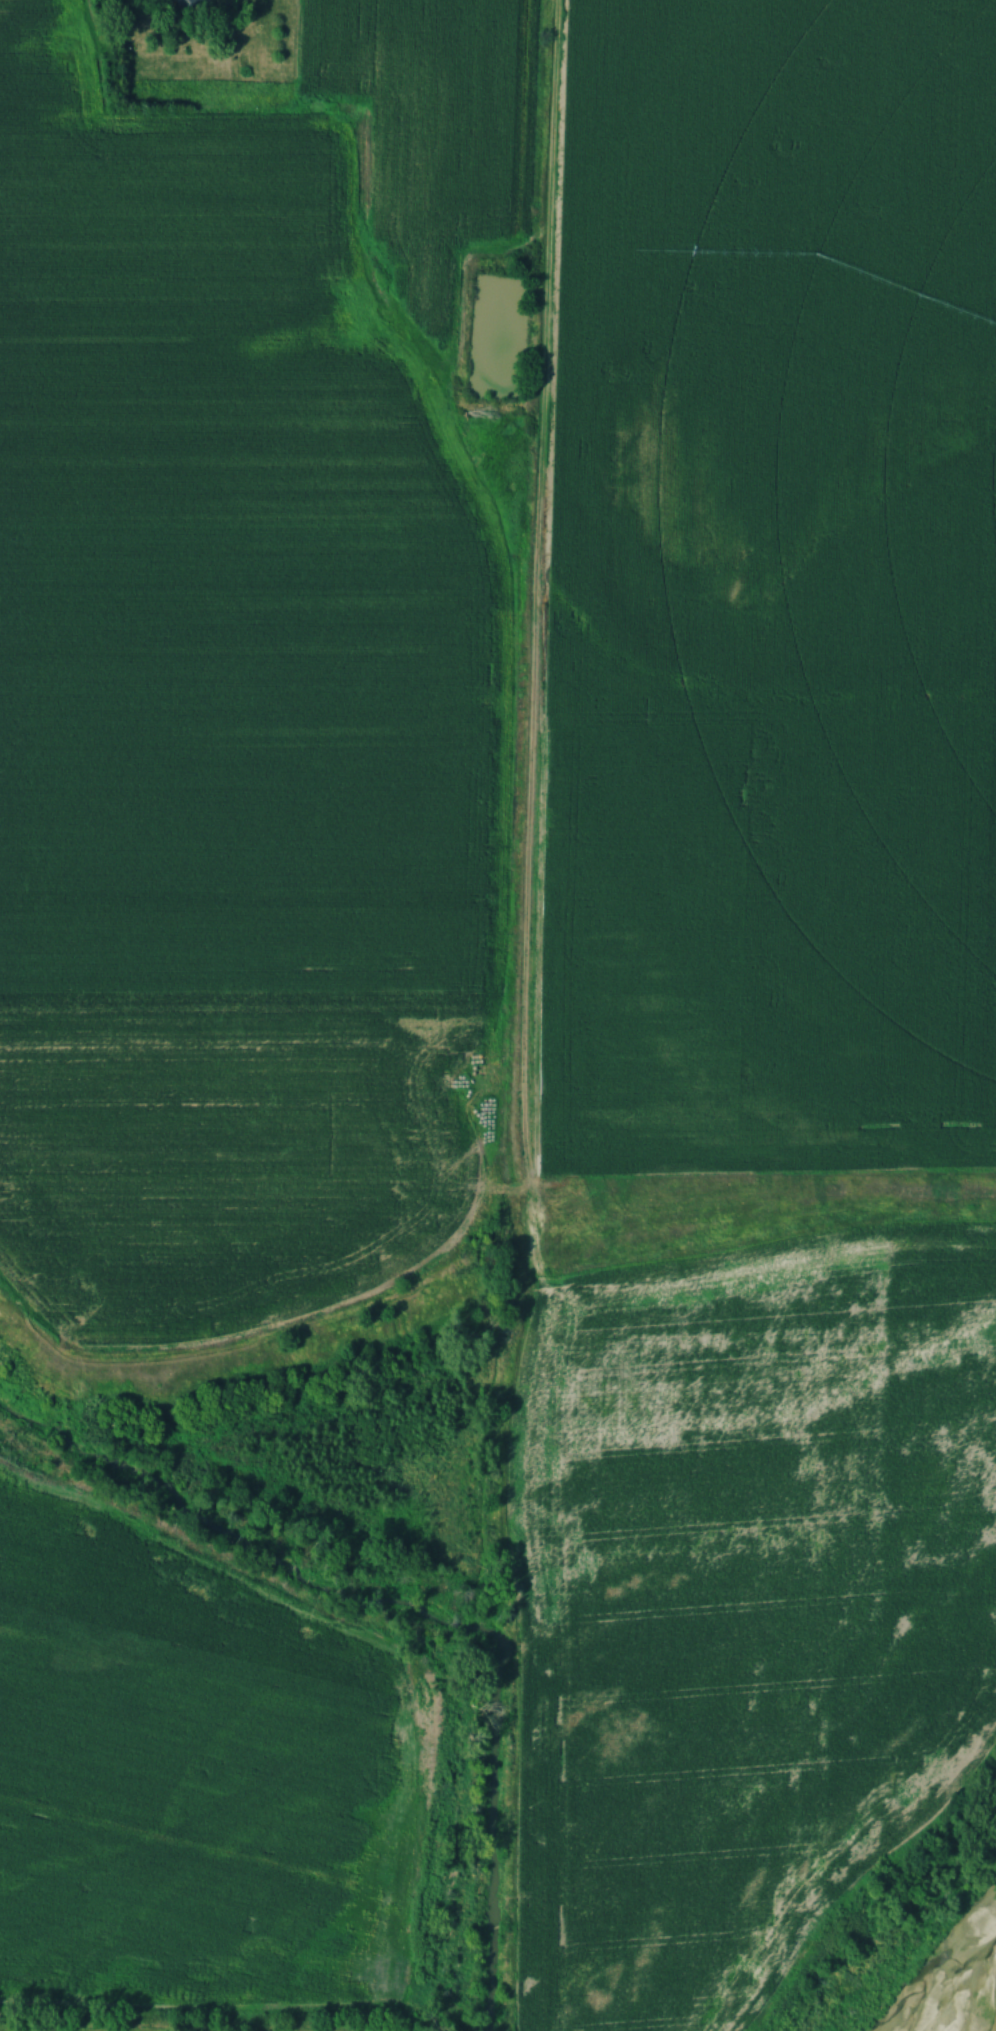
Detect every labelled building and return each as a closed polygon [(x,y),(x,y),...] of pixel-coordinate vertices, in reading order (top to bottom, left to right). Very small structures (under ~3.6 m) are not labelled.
[(179,10),(200,0),(175,0),(179,10)]
